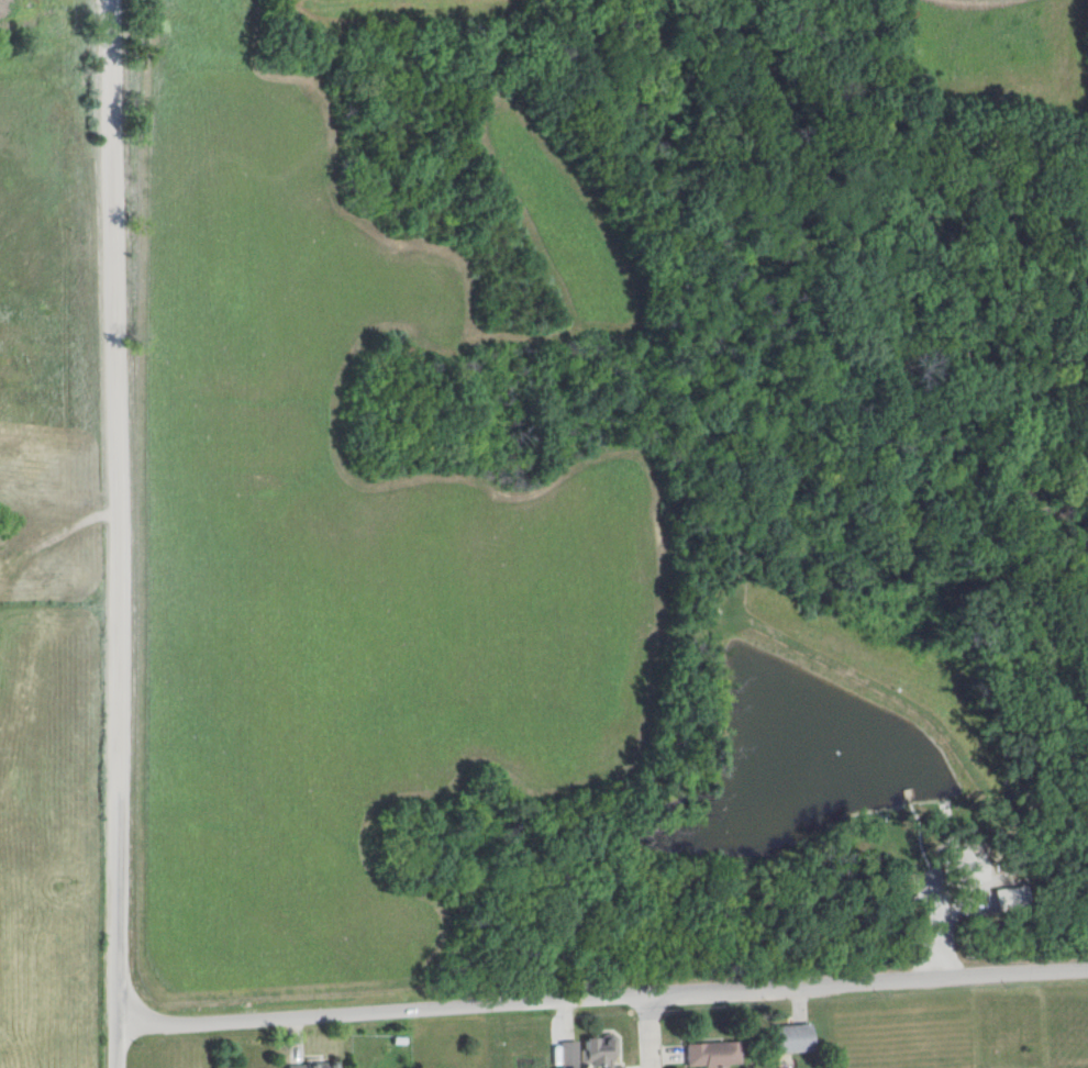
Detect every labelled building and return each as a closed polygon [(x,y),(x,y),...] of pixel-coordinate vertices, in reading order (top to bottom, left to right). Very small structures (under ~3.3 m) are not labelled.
[(815,1053),(815,1025),(776,1025),(776,1053),(815,1053)] [(607,1066),(607,1067),(626,1067),(626,1065),(620,1066),(620,1036),(583,1037),(583,1066),(607,1066)] [(741,1042),(688,1043),(688,1067),(741,1066),(741,1042)]
